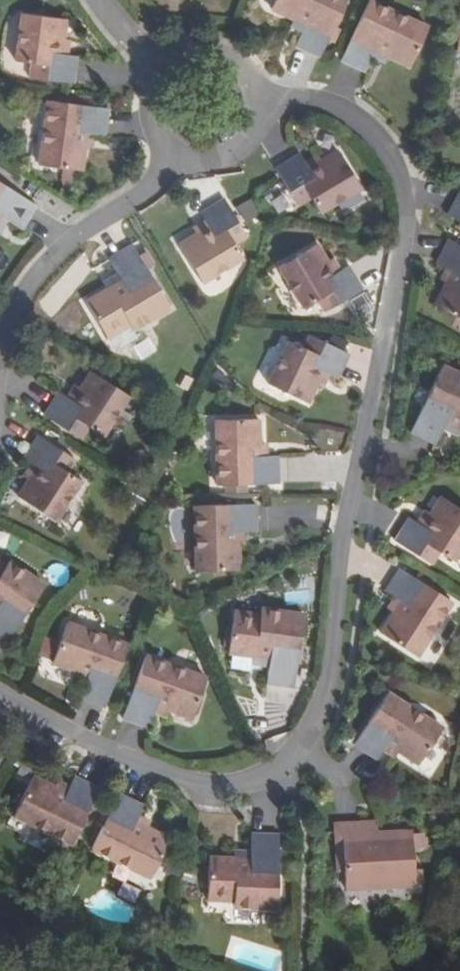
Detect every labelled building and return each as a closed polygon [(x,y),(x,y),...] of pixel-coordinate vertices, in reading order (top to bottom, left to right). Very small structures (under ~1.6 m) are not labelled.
[(268,13),(301,30),(293,49),(319,60),(346,0),(274,0),(268,13)] [(393,52),(413,63),(431,24),(380,0),(372,0),(346,58),(371,70),(378,55),(381,47),(393,52)] [(62,39),(66,39),(68,19),(25,13),(19,59),(34,61),(44,63),(41,75),(75,81),(79,54),(72,53),(60,51),(62,39)] [(60,51),(72,53),(74,41),(66,39),(62,39),(60,51)] [(390,60),(393,52),(381,47),(378,55),(390,60)] [(31,74),(41,75),(44,63),(34,61),(31,74)] [(88,132),(95,134),(107,135),(111,106),(50,97),(42,162),(82,169),(86,144),(88,132)] [(94,145),(95,134),(88,132),(86,144),(94,145)] [(306,189),(311,197),(317,209),(360,186),(340,149),(321,159),(318,160),(320,164),(311,169),(306,158),(301,150),(277,163),(294,195),(306,189)] [(318,160),(321,159),(317,152),(306,158),(311,169),(320,164),(318,160)] [(13,221),(24,227),(38,202),(0,180),(0,213),(13,221)] [(299,204),(311,197),(306,189),(294,195),(299,204)] [(228,237),(240,230),(220,198),(199,211),(204,220),(210,229),(200,235),(198,232),(196,234),(176,245),(199,283),(240,258),(233,246),(228,237)] [(450,218),(459,223),(459,200),(450,218)] [(13,221),(0,213),(0,233),(5,235),(13,221)] [(210,229),(204,220),(192,227),(196,234),(198,232),(200,235),(210,229)] [(245,238),(240,230),(228,237),(233,246),(245,238)] [(320,291),(327,304),(363,285),(352,261),(339,267),(328,273),(323,264),(327,261),(326,258),(318,240),(278,260),(298,303),(311,295),(320,291)] [(451,287),(439,310),(459,320),(459,246),(452,242),(439,267),(450,272),(456,276),(451,287)] [(111,295),(109,293),(85,307),(106,341),(131,327),(134,331),(171,308),(133,245),(109,260),(118,275),(124,287),(111,295)] [(328,273),(339,267),(333,255),(326,258),(327,261),(323,264),(328,273)] [(444,284),(451,287),(456,276),(450,272),(444,284)] [(104,284),(109,293),(111,295),(124,287),(118,275),(104,284)] [(318,308),(327,304),(320,291),(311,295),(318,308)] [(312,350),(320,337),(312,332),(304,345),(312,350)] [(320,370),(328,374),(335,378),(350,353),(320,337),(312,350),(304,345),(288,338),(262,382),(300,404),(314,381),(320,370)] [(322,385),(328,374),(320,370),(314,381),(322,385)] [(441,370),(409,437),(435,450),(442,435),(448,421),(459,427),(459,378),(441,370)] [(78,424),(86,429),(98,437),(123,397),(88,373),(76,391),(76,393),(78,395),(71,406),(64,401),(55,395),(40,417),(69,436),(78,424)] [(72,389),(64,401),(71,406),(78,395),(76,393),(76,391),(72,389)] [(233,458),(225,458),(215,458),(215,488),(277,487),(275,421),(232,422),(233,447),(233,458)] [(442,435),(456,442),(459,434),(458,433),(459,428),(459,427),(448,421),(442,435)] [(78,442),(86,429),(78,424),(69,436),(78,442)] [(27,482),(26,483),(16,499),(52,524),(78,482),(66,474),(57,469),(65,458),(36,438),(20,462),(27,467),(38,474),(31,484),(27,482)] [(233,458),(233,447),(226,447),(225,458),(233,458)] [(57,469),(66,474),(72,463),(65,458),(57,469)] [(21,479),(26,483),(27,482),(31,484),(38,474),(27,467),(21,479)] [(439,557),(452,566),(459,553),(459,515),(444,504),(433,520),(432,523),(435,525),(429,534),(419,527),(410,521),(395,545),(423,564),(431,552),(439,557)] [(212,535),(213,548),(214,572),(255,571),(254,508),(193,509),(194,536),(206,535),(212,535)] [(426,516),(419,527),(429,534),(435,525),(432,523),(433,520),(426,516)] [(429,569),(439,557),(431,552),(423,564),(429,569)] [(2,657),(45,592),(10,568),(6,573),(0,569),(0,656),(2,657)] [(399,606),(392,616),(380,634),(416,659),(450,607),(401,572),(385,596),(394,602),(399,606)] [(388,613),(392,616),(399,606),(394,602),(388,613)] [(269,660),(268,673),(265,690),(292,694),(302,620),(259,613),(257,621),(231,617),(226,659),(252,662),(254,663),(254,658),(269,660)] [(83,682),(80,689),(76,703),(102,713),(124,650),(64,628),(49,670),(71,678),(83,682)] [(251,670),(268,673),(269,660),(254,658),(254,663),(252,662),(251,670)] [(152,712),(164,717),(188,725),(202,685),(141,664),(120,725),(145,735),(150,720),(152,712)] [(69,685),(80,689),(83,682),(71,678),(69,685)] [(392,753),(402,759),(425,771),(445,734),(386,702),(357,754),(383,769),(388,760),(392,753)] [(162,724),(164,717),(152,712),(150,720),(162,724)] [(397,765),(402,759),(392,753),(388,760),(397,765)] [(69,798),(56,792),(34,781),(16,819),(75,848),(102,792),(77,781),(72,791),(69,798)] [(69,798),(72,791),(59,784),(56,792),(69,798)] [(139,826),(141,820),(146,810),(121,798),(95,851),(153,880),(171,843),(150,832),(139,826)] [(139,826),(150,832),(153,826),(141,820),(139,826)] [(366,844),(369,844),(368,834),(353,835),(355,853),(366,853),(366,844)] [(355,853),(353,835),(326,838),(329,880),(337,879),(339,902),(410,894),(404,841),(369,844),(366,844),(366,853),(355,853)] [(207,880),(206,896),(205,911),(233,913),(233,919),(276,920),(277,846),(250,845),(250,863),(250,877),(236,878),(236,872),(234,872),(207,871),(207,880)] [(250,877),(250,863),(234,862),(234,872),(236,872),(236,878),(250,877)]
